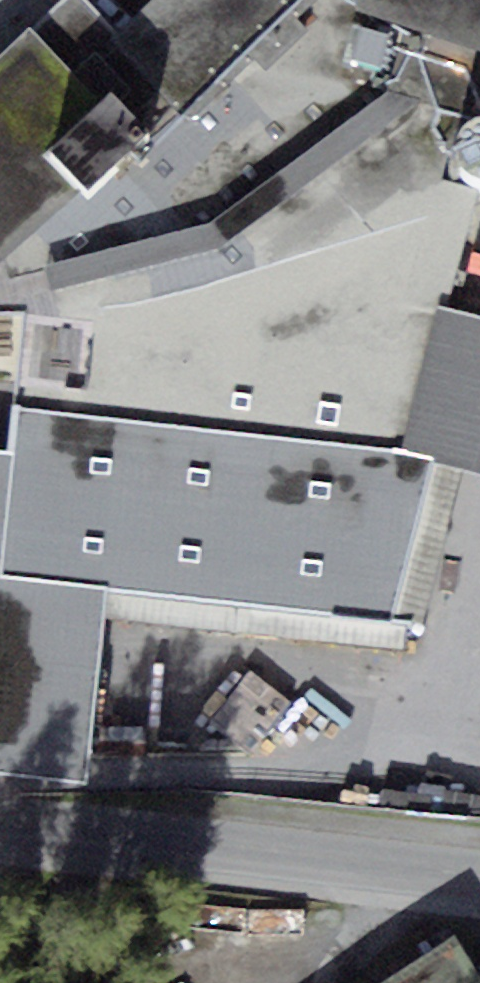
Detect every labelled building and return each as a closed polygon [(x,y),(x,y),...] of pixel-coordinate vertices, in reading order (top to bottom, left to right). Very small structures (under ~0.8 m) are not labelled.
[(357,0),(153,0),(116,35),(86,0),(62,0),(32,29),(29,26),(0,54),(0,301),(50,291),(228,244),(415,106),(457,117),(476,49),(356,11),(359,2),(357,0)] [(359,2),(356,11),(476,49),(479,51),(479,0),(359,0),(359,2)] [(444,457),(18,408),(13,455),(1,575),(111,589),(397,624),(444,457)] [(0,454),(0,774),(85,783),(111,589),(1,575),(13,455),(0,454)] [(231,670),(199,718),(253,754),(285,707),(231,670)] [(371,982),(466,982),(446,944),(371,982)]
